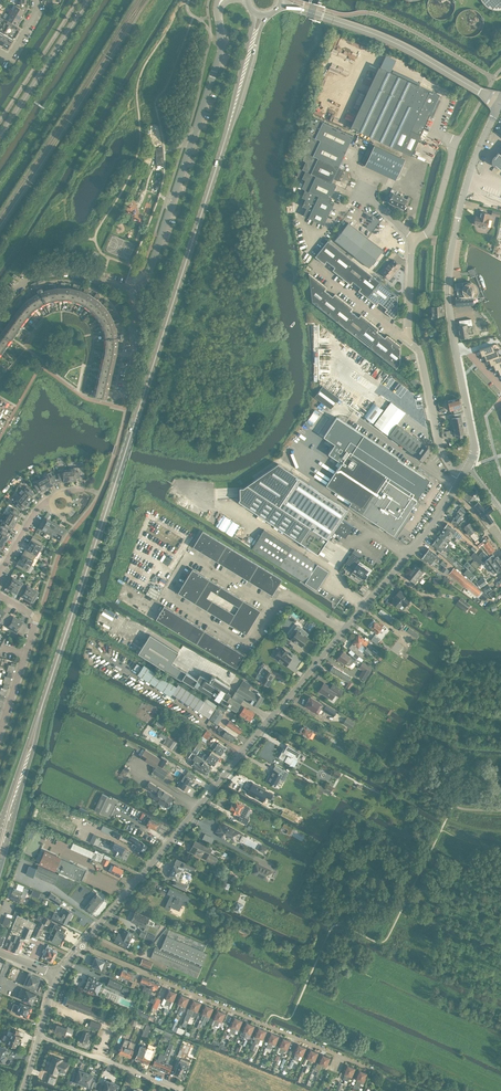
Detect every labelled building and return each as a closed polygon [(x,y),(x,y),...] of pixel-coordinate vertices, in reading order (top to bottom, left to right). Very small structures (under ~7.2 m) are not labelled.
[(429,4),(429,7),(430,11),(432,14),(435,16),(438,18),(442,18),(446,17),(449,15),(451,12),(453,8),(453,5),(452,1),(451,0),(431,0),(429,4)] [(13,10),(21,15),(24,10),(16,6),(13,10)] [(458,15),(457,17),(456,18),(455,22),(456,25),(457,29),(459,32),(462,34),(465,36),(468,37),(472,36),(475,35),(478,33),(481,31),(483,27),(483,24),(483,20),(482,17),(480,14),(477,11),(474,9),(470,9),(467,9),(463,10),(460,12),(458,15)] [(13,10),(10,15),(19,20),(21,15),(13,10)] [(19,20),(10,15),(8,14),(5,18),(7,20),(16,25),(19,20)] [(3,46),(10,34),(5,32),(0,40),(0,44),(3,46)] [(8,48),(13,40),(14,37),(10,34),(3,46),(8,48)] [(350,127),(411,155),(439,95),(379,66),(350,127)] [(309,134),(345,151),(353,136),(314,117),(310,126),(311,126),(308,134),(309,135),(309,134)] [(306,152),(338,167),(345,151),(309,134),(309,135),(305,142),(307,143),(303,151),(306,152)] [(365,166),(395,180),(405,160),(374,145),(365,166)] [(333,178),(338,180),(343,169),(338,167),(306,152),(302,160),(306,161),(302,169),(305,171),(331,183),(331,182),(333,178)] [(500,154),(498,153),(494,158),(493,159),(493,160),(493,163),(494,164),(495,165),(500,169),(500,168),(500,153),(500,154)] [(336,185),(331,182),(331,183),(305,171),(302,178),(305,180),(301,188),(305,190),(305,189),(329,200),(336,185)] [(396,205),(400,196),(393,193),(395,189),(392,188),(388,196),(390,197),(388,202),(396,205)] [(334,202),(329,200),(305,189),(305,190),(302,197),(305,199),(302,206),(306,208),(303,215),(323,225),(334,202)] [(400,196),(396,205),(403,209),(405,204),(408,205),(412,197),(408,196),(407,199),(400,196)] [(487,227),(489,219),(487,219),(488,214),(481,212),(479,217),(476,216),(474,224),(481,225),(481,227),(482,228),(483,228),(484,228),(486,228),(486,227),(487,227)] [(355,255),(368,238),(348,223),(335,240),(355,255)] [(368,238),(355,255),(370,266),(383,250),(368,238)] [(326,261),(330,264),(341,251),(328,240),(315,256),(324,263),(326,261)] [(341,277),(354,261),(341,251),(330,264),(334,267),(332,270),(341,277)] [(479,263),(499,284),(500,285),(500,278),(479,255),(477,254),(475,255),(474,256),(475,259),(479,263)] [(393,272),(394,273),(400,265),(394,260),(391,263),(389,262),(381,272),(388,278),(393,272)] [(356,284),(367,271),(354,261),(341,277),(350,284),(352,281),(356,284)] [(367,298),(380,282),(367,271),(356,284),(360,288),(358,290),(367,298)] [(309,273),(312,302),(318,306),(328,293),(324,290),(326,287),(309,273)] [(470,281),(466,282),(455,283),(456,288),(457,299),(455,299),(456,306),(473,304),(472,298),(477,298),(476,286),(470,281)] [(382,305),(393,292),(380,282),(367,298),(376,305),(378,302),(382,305)] [(41,293),(45,303),(50,301),(46,291),(41,293)] [(80,291),(76,301),(81,303),(85,293),(80,291)] [(397,313),(397,295),(393,292),(382,305),(386,308),(384,311),(393,318),(397,313)] [(41,304),(45,303),(41,293),(36,295),(41,304)] [(85,305),(90,296),(85,293),(81,303),(85,305)] [(328,293),(318,306),(331,317),(344,301),(335,294),(332,296),(328,293)] [(37,307),(41,304),(36,295),(31,299),(37,307)] [(90,296),(85,305),(89,308),(95,299),(90,296)] [(27,302),(34,310),(37,307),(31,299),(27,302)] [(92,310),(99,303),(95,299),(89,308),(92,310)] [(344,301),(331,317),(344,327),(354,314),(350,310),(352,308),(344,301)] [(31,313),(34,310),(27,302),(23,306),(31,313)] [(99,303),(92,310),(95,314),(103,307),(99,303)] [(435,306),(432,307),(433,316),(438,316),(438,319),(443,319),(442,315),(443,315),(442,305),(435,306)] [(19,310),(28,316),(31,313),(23,306),(19,310)] [(98,317),(107,311),(103,307),(95,314),(98,317)] [(24,321),(28,316),(19,310),(16,315),(24,321)] [(107,311),(98,317),(100,321),(110,316),(107,311)] [(462,336),(465,336),(466,337),(482,334),(481,326),(473,327),(472,319),(475,318),(474,312),(473,312),(466,313),(466,312),(461,313),(462,320),(459,321),(462,336)] [(354,314),(344,327),(357,337),(370,321),(361,314),(358,317),(354,314)] [(12,319),(21,325),(24,321),(16,315),(12,319)] [(103,325),(112,321),(110,316),(100,321),(103,325)] [(17,330),(21,325),(12,319),(9,324),(17,330)] [(112,321),(103,325),(104,329),(114,326),(112,321)] [(370,321),(357,337),(370,348),(380,334),(376,331),(378,328),(370,321)] [(6,328),(14,334),(17,330),(9,324),(6,328)] [(12,338),(14,334),(6,328),(3,332),(2,333),(11,339),(12,338)] [(11,339),(2,333),(0,336),(0,338),(7,344),(11,339)] [(380,334),(370,348),(396,368),(400,364),(400,345),(387,335),(384,338),(380,334)] [(493,345),(479,350),(481,356),(484,355),(495,351),(493,345)] [(495,351),(484,355),(486,360),(488,359),(499,356),(497,350),(495,351)] [(488,359),(490,365),(493,364),(500,361),(500,355),(499,356),(488,359)] [(493,364),(495,370),(497,369),(500,367),(500,361),(493,364)] [(315,397),(331,409),(339,398),(323,386),(322,386),(315,397)] [(106,398),(107,393),(97,390),(95,396),(106,398)] [(461,408),(459,398),(448,401),(450,410),(453,410),(454,413),(460,411),(460,408),(461,408)] [(391,402),(374,424),(389,435),(389,436),(422,461),(431,449),(397,424),(405,413),(391,402)] [(373,424),(383,410),(374,403),(363,417),(373,424)] [(453,414),(449,415),(451,424),(453,424),(462,422),(461,417),(460,413),(453,415),(453,414)] [(336,417),(324,436),(335,444),(332,448),(328,453),(336,459),(341,462),(326,486),(351,502),(349,506),(386,530),(385,531),(393,536),(402,521),(407,521),(412,513),(409,512),(410,509),(416,500),(430,480),(398,459),(398,457),(336,417)] [(463,428),(454,429),(455,435),(457,435),(458,438),(463,437),(462,434),(464,434),(463,428)] [(240,499),(238,501),(310,549),(321,534),(328,538),(328,539),(328,538),(334,530),(345,537),(347,534),(347,533),(350,533),(350,529),(351,529),(353,526),(342,518),(347,510),(299,477),(278,463),(247,485),(243,487),(240,487),(240,499)] [(68,469),(70,480),(80,479),(80,478),(85,478),(84,467),(78,467),(74,467),(73,468),(73,469),(68,469)] [(60,482),(70,480),(68,469),(64,470),(63,469),(58,469),(59,473),(56,474),(58,481),(60,481),(60,482)] [(48,487),(56,483),(56,482),(58,481),(56,474),(52,475),(51,472),(47,474),(46,475),(47,475),(42,478),(48,487)] [(48,487),(42,478),(38,480),(38,479),(37,479),(33,481),(39,492),(48,487)] [(461,495),(471,503),(475,497),(472,495),(477,488),(470,483),(461,495)] [(24,491),(21,495),(30,502),(36,495),(27,486),(24,490),(24,491)] [(30,502),(21,495),(18,499),(17,498),(14,501),(23,510),(30,502)] [(484,516),(489,523),(493,520),(489,513),(494,510),(490,505),(485,509),(478,501),(474,505),(481,512),(480,513),(483,517),(484,516)] [(7,516),(17,521),(22,513),(11,507),(9,510),(9,511),(10,512),(7,516)] [(452,516),(449,521),(452,523),(454,520),(458,523),(463,516),(466,512),(464,511),(464,510),(464,509),(464,508),(463,508),(463,507),(462,507),(461,507),(460,507),(460,508),(457,512),(458,513),(454,518),(453,517),(452,516)] [(17,521),(7,516),(5,520),(4,520),(3,520),(1,524),(12,530),(17,521)] [(46,531),(52,521),(45,517),(38,527),(46,531)] [(466,531),(474,526),(471,521),(468,523),(465,519),(460,523),(466,531)] [(53,536),(59,525),(52,521),(46,531),(53,536)] [(447,523),(444,528),(453,535),(457,538),(459,540),(462,536),(456,530),(447,523)] [(59,525),(53,536),(60,540),(66,529),(59,525)] [(474,526),(466,531),(469,535),(470,535),(475,541),(478,538),(474,532),(477,529),(474,526)] [(5,542),(10,533),(0,527),(0,539),(5,542)] [(444,528),(441,532),(450,539),(450,540),(453,542),(457,538),(453,535),(444,528)] [(316,590),(328,571),(264,529),(252,548),(316,590)] [(193,546),(272,595),(282,579),(203,530),(193,546)] [(441,532),(438,536),(447,543),(449,545),(451,546),(454,543),(453,542),(450,540),(450,539),(441,532)] [(438,536),(435,540),(444,547),(448,550),(449,549),(447,548),(449,545),(447,543),(438,536)] [(29,544),(39,550),(43,543),(33,537),(29,544)] [(435,540),(432,544),(441,551),(442,549),(447,553),(448,551),(448,550),(444,547),(435,540)] [(485,546),(484,547),(489,554),(495,550),(488,541),(484,544),(485,546)] [(39,550),(29,544),(25,551),(35,557),(39,550)] [(426,553),(434,559),(435,558),(437,559),(439,557),(437,555),(438,555),(429,548),(426,553)] [(354,549),(345,563),(349,566),(354,559),(358,561),(362,555),(354,549)] [(35,557),(25,551),(20,558),(31,564),(35,557)] [(483,551),(479,555),(485,561),(489,556),(483,551)] [(434,560),(434,559),(426,553),(422,558),(431,564),(431,563),(434,565),(436,562),(434,560)] [(474,558),(473,558),(480,564),(484,560),(477,555),(474,558)] [(483,562),(485,566),(487,564),(493,573),(497,570),(497,571),(500,568),(500,562),(497,557),(495,558),(493,555),(486,560),(485,561),(483,562)] [(31,564),(20,558),(16,566),(27,572),(31,564)] [(470,563),(476,568),(479,564),(474,560),(470,563)] [(463,564),(472,572),(475,569),(466,561),(463,564)] [(354,570),(352,572),(356,574),(355,576),(360,580),(362,578),(363,579),(363,578),(364,579),(367,574),(366,574),(368,570),(365,568),(362,565),(361,565),(358,563),(355,568),(353,570),(354,570)] [(419,575),(420,576),(424,572),(422,571),(416,565),(407,576),(413,582),(419,575)] [(454,568),(449,573),(466,587),(468,589),(467,591),(476,598),(477,596),(481,591),(454,568)] [(239,607),(256,617),(260,610),(192,569),(178,592),(246,634),(252,624),(235,614),(239,607)] [(472,573),(467,569),(463,573),(468,577),(472,573)] [(12,590),(18,580),(11,575),(5,586),(12,590)] [(487,583),(483,577),(476,582),(480,588),(487,583)] [(18,580),(12,590),(19,594),(25,584),(18,580)] [(482,588),(486,594),(487,593),(492,589),(488,583),(482,588)] [(25,584),(19,594),(26,598),(32,588),(25,584)] [(32,588),(26,598),(33,603),(40,592),(32,588)] [(492,589),(486,594),(491,598),(496,594),(492,589)] [(410,599),(399,590),(394,597),(395,598),(392,602),(399,607),(403,602),(406,604),(410,599)] [(470,605),(460,598),(457,603),(467,610),(470,605)] [(156,619),(164,624),(172,610),(164,606),(156,619)] [(0,611),(0,622),(4,624),(10,614),(1,609),(0,611)] [(391,621),(393,618),(381,609),(379,613),(391,621)] [(164,624),(172,629),(180,615),(172,610),(164,624)] [(18,619),(10,614),(4,624),(12,629),(18,619)] [(172,629),(180,633),(188,620),(180,615),(172,629)] [(18,619),(12,629),(23,636),(27,624),(18,619)] [(180,633),(188,638),(196,625),(188,620),(180,633)] [(374,620),(371,624),(372,625),(370,627),(377,633),(378,632),(379,632),(380,632),(379,631),(382,627),(374,620)] [(296,626),(289,636),(292,638),(291,639),(301,646),(308,637),(306,636),(308,633),(306,631),(308,629),(310,631),(314,624),(310,621),(306,627),(306,628),(305,630),(304,630),(298,626),(296,626)] [(188,638),(196,643),(204,630),(196,625),(188,638)] [(416,633),(409,628),(407,631),(414,635),(417,638),(419,635),(420,634),(417,632),(416,633)] [(196,643),(204,648),(212,635),(204,630),(196,643)] [(197,679),(172,663),(179,652),(150,634),(142,647),(139,645),(136,651),(181,680),(182,678),(194,686),(194,685),(236,711),(240,704),(232,698),(233,696),(200,675),(197,679)] [(358,634),(355,639),(362,644),(361,645),(366,648),(371,652),(372,650),(372,651),(374,649),(372,647),(371,647),(367,645),(368,644),(367,644),(368,642),(367,641),(369,639),(366,636),(364,639),(358,634)] [(204,648),(212,653),(220,640),(212,635),(204,648)] [(287,644),(290,641),(284,636),(281,640),(287,644)] [(352,643),(349,647),(349,648),(351,649),(355,653),(353,656),(356,658),(362,662),(364,660),(362,658),(365,654),(363,653),(364,651),(366,648),(361,645),(362,644),(355,639),(352,643)] [(212,653),(220,658),(228,645),(220,640),(212,653)] [(220,658),(228,663),(236,650),(228,645),(220,658)] [(291,658),(286,655),(288,651),(283,647),(280,650),(274,657),(285,665),(291,658)] [(228,663),(236,668),(244,655),(236,650),(228,663)] [(343,651),(338,659),(345,664),(348,666),(350,666),(351,664),(352,664),(356,658),(353,656),(351,654),(349,656),(343,651)] [(363,670),(359,676),(365,680),(372,667),(362,662),(359,667),(363,670)] [(259,672),(255,678),(268,686),(275,674),(271,672),(268,670),(267,669),(268,667),(270,668),(270,667),(263,663),(261,666),(262,667),(259,672)] [(178,684),(177,686),(144,665),(137,674),(170,696),(171,695),(172,693),(198,710),(209,718),(215,709),(217,705),(206,698),(204,701),(178,684)] [(330,671),(339,676),(347,681),(351,676),(333,666),(330,671)] [(250,702),(258,707),(264,698),(255,692),(255,693),(248,689),(251,685),(243,680),(237,691),(237,693),(251,701),(250,702)] [(345,686),(350,689),(354,683),(349,680),(345,686)] [(333,684),(331,687),(325,683),(319,692),(331,699),(334,694),(339,697),(343,690),(333,684)] [(307,700),(307,701),(308,701),(306,705),(305,705),(317,713),(318,712),(321,709),(320,708),(323,710),(333,716),(337,711),(326,705),(325,706),(322,705),(323,704),(310,696),(310,698),(309,697),(309,698),(308,699),(307,700)] [(243,716),(250,720),(254,713),(248,709),(247,709),(244,707),(240,713),(244,715),(243,716)] [(210,719),(214,722),(217,724),(223,715),(215,710),(210,719)] [(163,720),(159,717),(155,724),(161,727),(164,723),(162,722),(163,720)] [(351,728),(355,722),(346,717),(343,723),(351,728)] [(239,734),(242,729),(229,721),(226,725),(239,734)] [(324,733),(316,729),(314,727),(312,730),(304,725),(300,732),(309,737),(312,731),(322,737),(324,733)] [(231,742),(235,736),(220,726),(218,729),(219,730),(219,732),(219,733),(219,734),(222,735),(222,736),(231,742)] [(162,743),(174,751),(179,743),(167,736),(162,743)] [(200,749),(203,744),(199,741),(195,746),(196,747),(200,749)] [(212,743),(223,751),(226,747),(219,742),(217,744),(214,741),(212,743)] [(213,750),(221,756),(223,751),(212,743),(211,745),(214,748),(213,750)] [(284,749),(279,757),(280,758),(283,760),(290,764),(294,758),(296,759),(300,752),(287,745),(285,749),(284,749)] [(155,767),(160,758),(145,749),(140,757),(155,767)] [(208,752),(206,754),(216,762),(219,757),(211,752),(210,753),(208,752)] [(204,753),(202,757),(205,760),(213,765),(216,762),(206,754),(204,753)] [(195,755),(192,759),(195,761),(197,763),(209,771),(212,767),(204,761),(195,755)] [(187,756),(185,758),(192,763),(191,763),(192,763),(191,765),(193,766),(198,769),(198,770),(206,775),(209,771),(197,763),(195,761),(192,759),(189,757),(187,756)] [(161,757),(157,764),(163,767),(167,761),(161,757)] [(156,765),(154,768),(152,772),(163,779),(168,772),(156,765)] [(272,769),(266,780),(275,785),(279,778),(284,781),(286,776),(288,772),(275,765),(276,766),(274,769),(272,769)] [(185,774),(181,780),(190,785),(194,780),(192,779),(194,775),(188,771),(186,775),(185,774)] [(181,780),(177,785),(186,791),(190,785),(181,780)] [(149,782),(145,788),(156,795),(153,799),(156,801),(161,804),(162,806),(164,807),(166,807),(167,807),(167,806),(169,806),(170,804),(170,802),(173,797),(161,789),(159,790),(156,788),(157,787),(149,782)] [(249,790),(247,793),(263,802),(266,796),(270,799),(271,797),(273,794),(257,785),(252,783),(252,784),(249,790)] [(94,810),(110,817),(118,800),(103,792),(94,810)] [(232,804),(229,809),(231,810),(230,811),(236,814),(239,815),(237,819),(242,822),(246,824),(248,820),(249,818),(245,816),(246,815),(249,807),(244,805),(238,802),(239,801),(236,800),(234,804),(232,804)] [(283,811),(281,815),(295,823),(296,822),(294,821),(296,818),(283,811)] [(155,829),(157,826),(158,826),(159,824),(158,823),(150,818),(146,826),(149,828),(150,826),(155,829)] [(103,825),(101,830),(111,835),(118,838),(121,834),(114,830),(103,825)] [(220,825),(217,831),(220,833),(219,834),(219,835),(223,837),(224,838),(225,836),(235,841),(240,831),(231,826),(230,828),(224,825),(223,827),(220,825)] [(141,853),(147,846),(140,840),(136,838),(131,835),(131,837),(129,840),(133,843),(132,844),(132,845),(132,846),(133,846),(135,848),(134,848),(141,853)] [(214,863),(217,857),(209,853),(211,848),(195,840),(190,852),(214,863)] [(92,858),(94,852),(73,842),(71,848),(92,858)] [(124,856),(127,849),(114,842),(111,849),(117,852),(116,854),(120,856),(121,856),(122,856),(123,856),(124,856)] [(39,863),(69,876),(81,882),(87,870),(44,851),(39,863)] [(107,866),(110,858),(105,856),(101,863),(107,866)] [(183,867),(194,873),(196,868),(183,862),(181,866),(175,863),(173,866),(172,866),(171,868),(172,869),(171,871),(170,871),(168,875),(169,876),(168,876),(175,880),(173,883),(187,890),(189,886),(177,880),(178,877),(180,878),(182,877),(184,873),(183,871),(182,870),(183,867)] [(256,864),(253,870),(269,878),(272,872),(256,864)] [(34,875),(54,884),(58,874),(38,865),(37,868),(29,865),(26,874),(34,877),(34,875)] [(119,876),(123,869),(114,865),(110,872),(119,876)] [(13,888),(11,893),(20,897),(25,898),(27,894),(25,893),(26,891),(27,891),(28,889),(23,887),(22,891),(13,888)] [(180,910),(184,901),(187,903),(190,897),(170,888),(167,893),(171,895),(165,908),(170,910),(171,907),(180,910)] [(11,893),(9,899),(18,902),(19,900),(27,903),(28,899),(25,898),(20,897),(11,893)] [(51,893),(48,898),(56,903),(59,905),(62,900),(59,898),(51,893)] [(84,908),(92,914),(104,899),(96,893),(84,908)] [(234,910),(240,912),(244,904),(237,902),(234,910)] [(54,913),(51,919),(59,923),(62,925),(63,922),(67,924),(73,913),(65,909),(61,916),(54,913)] [(153,925),(154,922),(154,921),(150,920),(150,919),(149,919),(134,913),(130,921),(139,925),(140,927),(142,926),(145,928),(147,923),(152,926),(153,925)] [(18,915),(8,938),(14,941),(11,949),(18,953),(24,937),(28,939),(36,923),(18,915)] [(8,926),(11,918),(5,916),(3,924),(8,926)] [(65,934),(65,933),(67,930),(55,924),(50,933),(63,938),(63,937),(64,938),(66,934),(65,934)] [(38,937),(42,930),(42,929),(37,926),(33,935),(38,937)] [(136,935),(136,934),(124,929),(122,932),(123,933),(122,935),(118,933),(114,941),(126,947),(130,939),(131,936),(135,938),(136,935)] [(138,935),(145,938),(147,932),(140,929),(138,935)] [(166,936),(203,951),(206,944),(169,929),(166,936)] [(63,941),(62,940),(63,938),(50,933),(48,937),(53,939),(52,940),(60,944),(61,944),(63,941)] [(160,949),(202,967),(207,953),(203,951),(166,936),(160,949)] [(8,938),(4,947),(11,949),(14,941),(8,938)] [(47,946),(42,957),(46,959),(51,961),(53,960),(57,951),(52,949),(47,946)] [(202,967),(160,949),(155,947),(150,958),(197,977),(202,967)] [(108,963),(104,961),(95,957),(93,962),(92,962),(92,964),(92,965),(98,968),(98,969),(105,972),(107,972),(107,970),(107,968),(106,968),(108,963)] [(153,962),(142,958),(140,964),(150,968),(153,962)] [(119,976),(125,978),(128,970),(123,968),(122,969),(120,968),(117,974),(120,975),(119,976)] [(134,972),(128,970),(125,978),(130,980),(131,979),(133,980),(136,974),(133,973),(134,972)] [(37,990),(42,978),(29,972),(23,984),(37,990)] [(89,976),(84,989),(93,992),(91,996),(99,999),(100,995),(102,991),(104,986),(101,985),(103,982),(89,976)] [(142,991),(146,992),(151,980),(142,976),(139,983),(144,985),(142,991)] [(107,985),(119,990),(122,984),(110,979),(107,985)] [(156,987),(157,988),(159,983),(151,980),(146,992),(150,994),(153,989),(155,989),(156,987)] [(19,992),(33,998),(34,996),(35,997),(36,994),(26,989),(25,991),(20,989),(19,992)] [(163,1000),(161,1004),(163,1004),(166,1005),(172,991),(168,989),(163,1000)] [(172,991),(166,1005),(168,1006),(170,1003),(172,1004),(173,1001),(177,993),(172,991)] [(33,998),(19,992),(18,996),(23,998),(22,999),(32,1003),(33,1000),(33,998)] [(82,1000),(75,997),(74,999),(65,996),(62,1003),(97,1017),(101,1007),(96,1005),(97,1002),(85,998),(83,1003),(81,1003),(82,1000)] [(177,1013),(177,1014),(179,1014),(181,1011),(183,1012),(184,1008),(189,998),(184,996),(179,1010),(178,1010),(177,1013)] [(190,1015),(191,1015),(197,1001),(192,999),(187,1010),(187,1012),(187,1013),(184,1019),(185,1020),(183,1022),(187,1024),(187,1023),(190,1015)] [(194,1013),(197,1014),(201,1003),(197,1001),(191,1015),(190,1015),(187,1023),(188,1022),(192,1024),(194,1020),(192,1019),(194,1016),(193,1016),(194,1013)] [(14,1002),(12,1006),(18,1009),(16,1012),(26,1016),(25,1017),(27,1018),(30,1012),(29,1011),(31,1006),(21,1002),(19,1005),(14,1002)] [(204,1004),(201,1013),(203,1014),(202,1016),(201,1019),(203,1020),(209,1006),(204,1004)] [(209,1006),(203,1020),(205,1021),(206,1018),(207,1015),(210,1017),(213,1008),(209,1006)] [(215,1025),(221,1011),(216,1009),(213,1018),(215,1019),(213,1024),(215,1025)] [(221,1011),(215,1025),(217,1026),(219,1021),(222,1022),(225,1013),(221,1011)] [(132,1025),(136,1026),(139,1020),(133,1017),(131,1021),(133,1022),(132,1025)] [(232,1032),(238,1019),(233,1017),(229,1027),(231,1028),(230,1031),(232,1032)] [(238,1019),(232,1032),(234,1033),(235,1030),(238,1031),(242,1020),(238,1019)] [(91,1020),(89,1025),(94,1027),(99,1029),(101,1024),(91,1020)] [(242,1030),(240,1035),(241,1036),(241,1038),(244,1039),(244,1037),(250,1024),(245,1022),(242,1030)] [(74,1027),(68,1025),(67,1027),(57,1024),(55,1030),(65,1034),(66,1031),(72,1033),(74,1027)] [(146,1037),(151,1026),(146,1024),(142,1036),(146,1037)] [(250,1024),(244,1037),(245,1038),(246,1038),(248,1035),(250,1036),(254,1026),(250,1024)] [(90,1029),(87,1028),(87,1027),(84,1026),(82,1029),(84,1030),(80,1040),(81,1040),(80,1041),(83,1042),(84,1041),(88,1043),(90,1037),(92,1038),(94,1034),(89,1032),(90,1029)] [(256,1043),(262,1029),(257,1027),(253,1038),(256,1039),(254,1042),(256,1043)] [(16,1046),(20,1035),(18,1034),(19,1030),(14,1028),(10,1036),(7,1035),(4,1040),(8,1042),(8,1043),(16,1046)] [(262,1029),(256,1043),(258,1043),(260,1040),(262,1041),(267,1031),(262,1029)] [(267,1047),(269,1048),(274,1034),(270,1032),(266,1041),(269,1042),(267,1047)] [(274,1034),(269,1048),(271,1048),(272,1045),(275,1046),(279,1036),(274,1034)] [(281,1053),(286,1039),(282,1037),(278,1045),(281,1046),(278,1052),(281,1053)] [(125,1054),(131,1041),(125,1038),(122,1045),(119,1052),(125,1054)] [(286,1039),(281,1053),(283,1053),(284,1051),(286,1052),(291,1041),(286,1039)] [(135,1046),(136,1043),(131,1041),(125,1054),(131,1057),(134,1050),(134,1049),(135,1046)] [(147,1048),(141,1061),(148,1064),(151,1056),(148,1055),(149,1052),(150,1052),(153,1043),(149,1042),(147,1047),(147,1048)] [(296,1059),(302,1045),(297,1043),(293,1052),(296,1053),(294,1058),(296,1059)] [(138,1051),(135,1059),(141,1061),(147,1048),(147,1047),(140,1044),(138,1050),(139,1050),(138,1051)] [(302,1045),(296,1059),(298,1060),(300,1055),(303,1056),(306,1047),(302,1045)] [(159,1068),(169,1072),(172,1065),(168,1063),(166,1062),(165,1062),(166,1060),(171,1049),(167,1047),(164,1054),(164,1055),(159,1068)] [(308,1064),(314,1051),(309,1049),(305,1059),(307,1060),(306,1063),(304,1064),(302,1071),(305,1072),(305,1071),(308,1064)] [(312,1060),(315,1061),(318,1053),(314,1051),(308,1064),(305,1071),(308,1072),(311,1066),(310,1065),(312,1060)] [(152,1066),(159,1068),(164,1055),(164,1054),(160,1053),(158,1057),(159,1057),(158,1059),(155,1058),(152,1066)] [(318,1068),(320,1069),(326,1056),(321,1054),(317,1064),(320,1065),(318,1068)] [(65,1073),(69,1062),(63,1060),(63,1059),(53,1055),(47,1071),(52,1073),(51,1074),(49,1074),(46,1082),(54,1085),(57,1077),(54,1076),(55,1074),(57,1075),(59,1071),(65,1073)] [(326,1056),(320,1069),(322,1070),(323,1067),(326,1068),(330,1058),(326,1056)] [(174,1074),(183,1077),(189,1064),(176,1059),(172,1069),(176,1070),(174,1074)] [(345,1080),(351,1066),(346,1064),(343,1073),(345,1074),(343,1079),(345,1080)] [(351,1066),(345,1080),(347,1081),(349,1075),(352,1076),(355,1068),(351,1066)] [(79,1070),(77,1074),(74,1073),(71,1080),(80,1084),(80,1083),(82,1084),(86,1072),(84,1071),(83,1071),(83,1070),(79,1068),(79,1070)] [(357,1085),(363,1071),(358,1070),(355,1078),(357,1079),(355,1084),(357,1085)] [(357,1085),(359,1086),(360,1083),(363,1084),(367,1073),(363,1071),(357,1085)] [(84,1084),(84,1085),(92,1088),(95,1081),(91,1079),(93,1075),(88,1073),(86,1072),(82,1084),(84,1084)] [(119,1085),(114,1083),(115,1082),(111,1081),(111,1082),(107,1080),(105,1085),(101,1083),(98,1090),(100,1090),(103,1090),(105,1090),(116,1090),(119,1085)]
